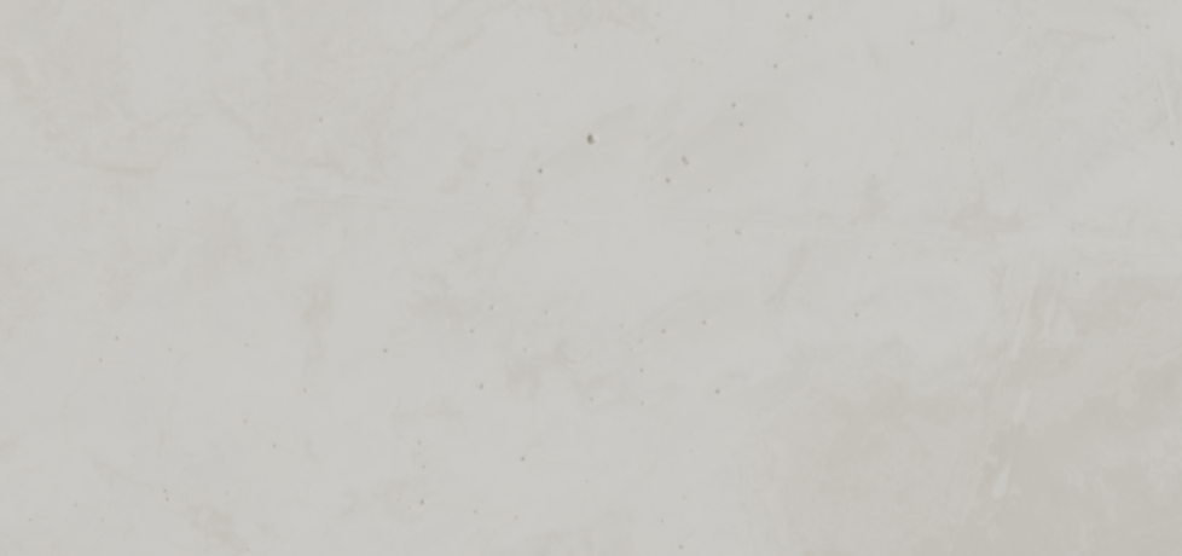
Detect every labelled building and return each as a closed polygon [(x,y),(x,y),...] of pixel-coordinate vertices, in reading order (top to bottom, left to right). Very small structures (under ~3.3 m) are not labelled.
[(620,128),(616,142),(616,150),(608,163),(608,173),(622,191),(622,205),(624,212),(639,223),(654,222),(661,233),(671,239),(687,239),(709,245),(735,245),(783,231),(793,195),(793,194),(784,164),(774,151),(743,131),(737,123),(730,121),(701,101),(691,98),(678,98),(646,108),(620,128)] [(604,407),(601,405),(599,327),(619,326),(625,313),(641,300),(641,278),(613,242),(590,232),(579,218),(481,220),(459,267),(483,297),(510,297),(510,311),(540,350),(530,372),(531,409),(519,435),(519,437),(514,441),(494,484),(495,537),(492,543),(493,555),(608,555),(604,407)]
